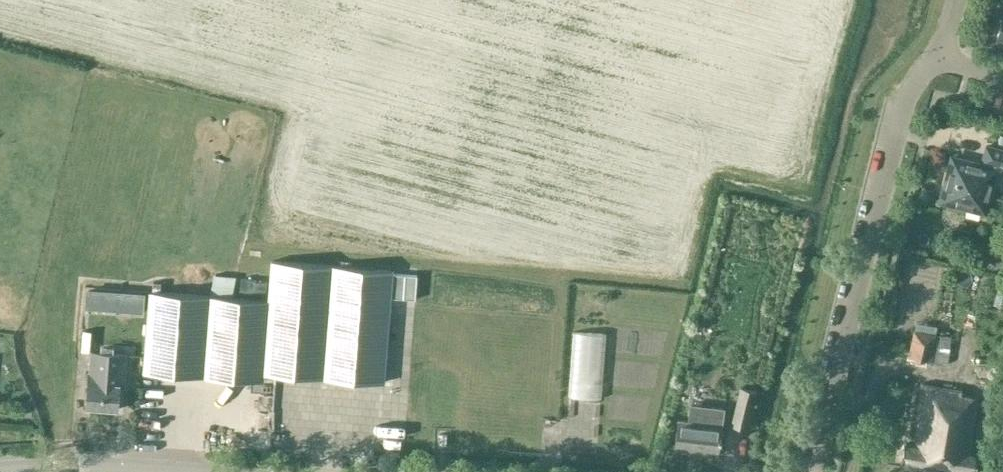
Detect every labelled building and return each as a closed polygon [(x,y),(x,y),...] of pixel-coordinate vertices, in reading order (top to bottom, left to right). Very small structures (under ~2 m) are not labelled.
[(987,145),(982,165),(953,157),(942,200),(984,211),(996,164),(1002,166),(1002,150),(987,145)] [(214,274),(209,295),(147,290),(141,370),(256,378),(257,371),(385,380),(394,267),(266,258),(263,299),(232,297),(236,276),(214,274)] [(948,362),(952,335),(914,329),(909,356),(948,362)] [(128,352),(90,350),(88,370),(85,407),(118,410),(120,387),(125,387),(128,352)] [(903,434),(899,456),(972,470),(977,447),(969,445),(978,397),(962,394),(963,390),(921,383),(911,436),(903,434)] [(747,430),(758,392),(740,387),(731,426),(747,430)] [(689,418),(677,417),(673,446),(718,451),(724,405),(691,401),(689,418)]
